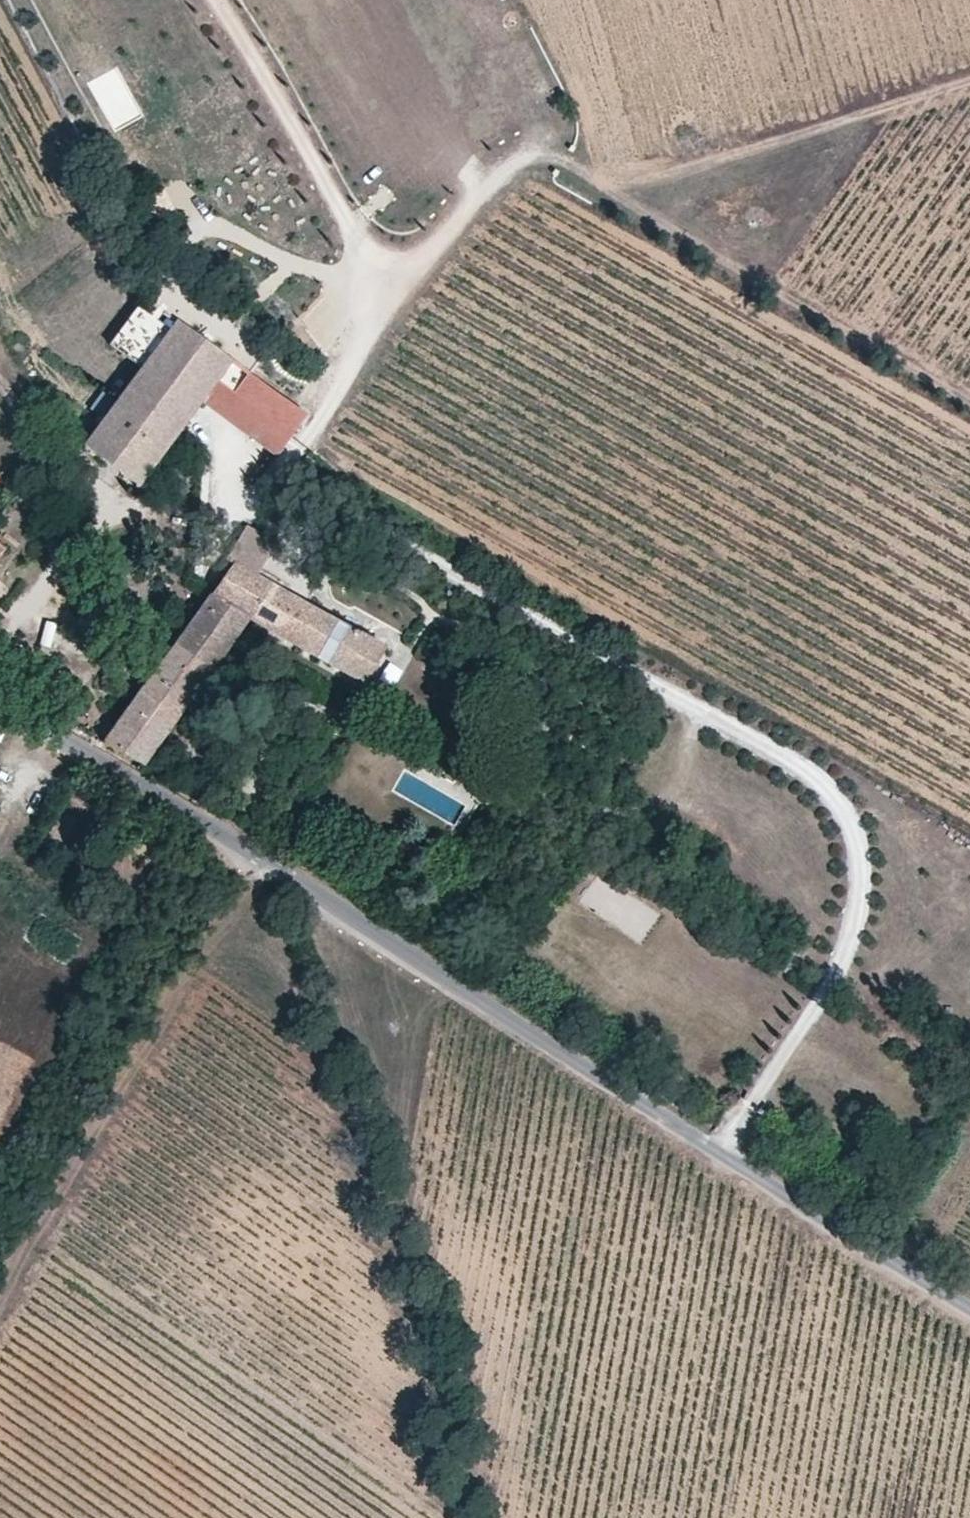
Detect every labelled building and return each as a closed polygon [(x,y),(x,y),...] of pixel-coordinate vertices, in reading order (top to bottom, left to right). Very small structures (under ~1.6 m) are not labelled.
[(307,412),(180,320),(119,400),(176,441),(207,401),(280,451),(307,412)] [(176,441),(119,400),(87,442),(144,482),(176,441)] [(237,561),(214,592),(251,613),(248,618),(365,681),(387,643),(237,561)] [(214,592),(103,742),(143,764),(248,618),(251,613),(214,592)] [(640,943),(660,916),(598,872),(578,900),(640,943)]
